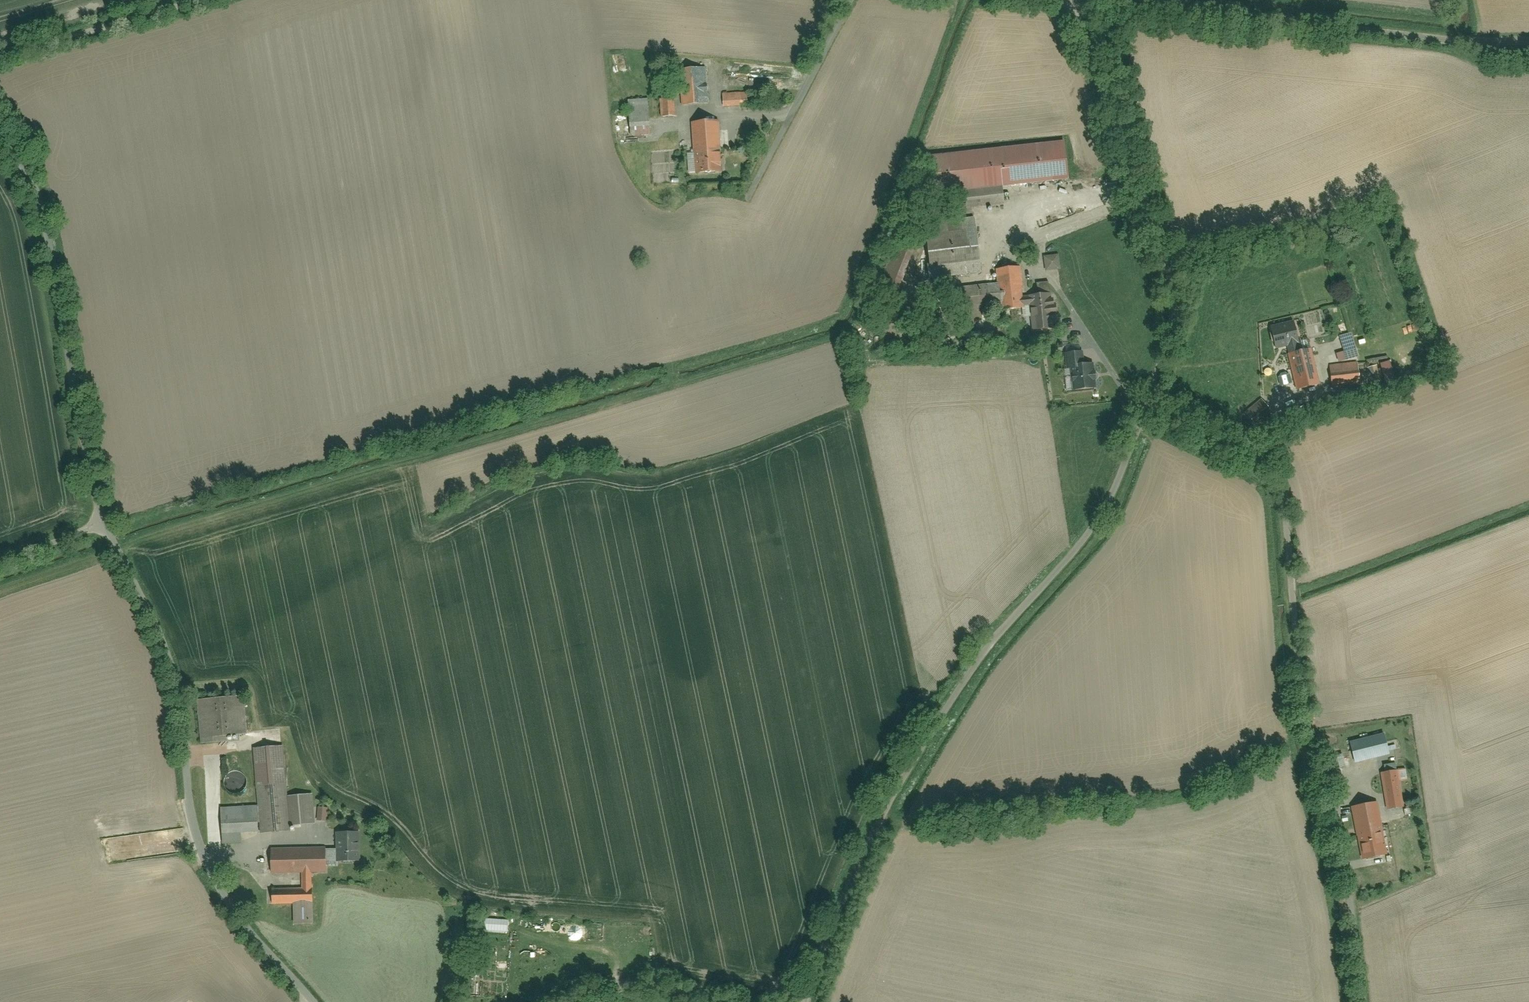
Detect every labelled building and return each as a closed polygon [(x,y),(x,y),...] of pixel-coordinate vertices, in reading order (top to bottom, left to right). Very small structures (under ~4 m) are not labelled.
[(678,72),(681,107),(706,105),(704,70),(678,72)] [(723,94),(724,108),(752,106),(751,92),(723,94)] [(659,120),(675,118),(673,98),(657,100),(659,120)] [(632,102),(634,128),(655,126),(653,100),(632,102)] [(695,126),(696,176),(717,176),(717,126),(695,126)] [(1070,181),(1066,143),(937,154),(940,192),(1070,181)] [(977,219),(926,225),(933,279),(984,273),(977,219)] [(983,309),(1002,308),(1002,311),(1027,309),(1027,308),(1035,307),(1037,337),(1065,335),(1061,293),(1034,295),(1034,299),(1026,299),(1024,268),(998,270),(1000,289),(981,290),(983,309)] [(1274,328),(1278,348),(1293,345),(1295,357),(1290,358),(1297,390),(1320,385),(1313,353),(1304,355),(1302,343),(1307,342),(1303,323),(1274,328)] [(1094,353),(1067,355),(1070,393),(1097,391),(1094,353)] [(1333,368),(1335,388),(1364,385),(1362,365),(1333,368)] [(1266,402),(1248,418),(1257,428),(1275,413),(1266,402)] [(249,698),(201,702),(203,740),(252,737),(249,698)] [(1351,744),(1356,764),(1393,756),(1388,735),(1351,744)] [(225,808),(227,837),(292,831),(285,745),(254,748),(259,805),(225,808)] [(220,780),(221,790),(225,797),(234,801),(244,799),(250,793),(252,784),(250,777),(243,770),(234,769),(226,772),(220,780)] [(1404,808),(1403,802),(1417,799),(1414,784),(1401,787),(1398,771),(1380,775),(1388,811),(1404,808)] [(318,826),(315,796),(291,798),(294,828),(318,826)] [(1380,805),(1354,810),(1362,859),(1389,854),(1380,805)] [(332,823),(331,810),(319,810),(320,823),(332,823)] [(365,833),(338,834),(338,865),(366,865),(365,833)] [(275,887),(275,904),(296,904),(298,928),(314,927),(313,903),(317,903),(316,886),(314,886),(314,872),(333,872),(332,847),(274,849),(275,874),(306,873),(306,886),(275,887)]
